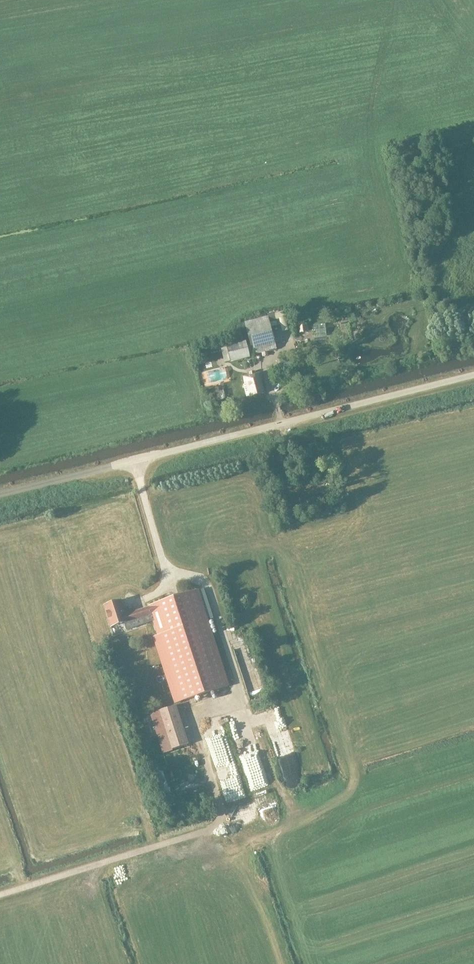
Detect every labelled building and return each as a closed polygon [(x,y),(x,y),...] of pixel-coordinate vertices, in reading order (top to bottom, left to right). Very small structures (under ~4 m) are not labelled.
[(245,323),(253,355),(277,349),(269,317),(245,323)] [(227,346),(231,363),(251,358),(247,341),(227,346)] [(295,369),(292,358),(283,362),(286,372),(295,369)] [(259,373),(244,376),(246,384),(247,384),(250,396),(263,393),(260,382),(262,382),(260,374),(259,374),(259,373)] [(104,606),(110,626),(124,622),(126,630),(152,621),(178,702),(228,686),(198,591),(148,607),(140,610),(124,615),(120,600),(104,606)] [(260,693),(256,674),(244,676),(248,695),(260,693)] [(176,706),(150,715),(163,755),(189,746),(176,706)] [(273,805),(251,728),(235,732),(257,810),(273,805)] [(240,797),(221,730),(208,734),(226,801),(240,797)]
